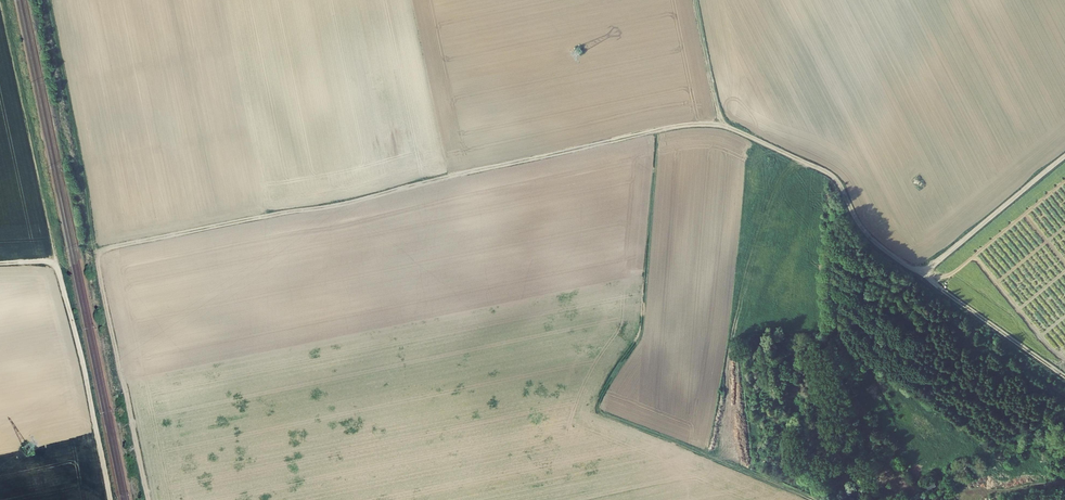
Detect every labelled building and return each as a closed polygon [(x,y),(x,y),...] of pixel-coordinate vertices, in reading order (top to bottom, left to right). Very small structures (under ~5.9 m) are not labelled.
[(919,175),(912,182),(922,188),(928,184),(919,175)]
